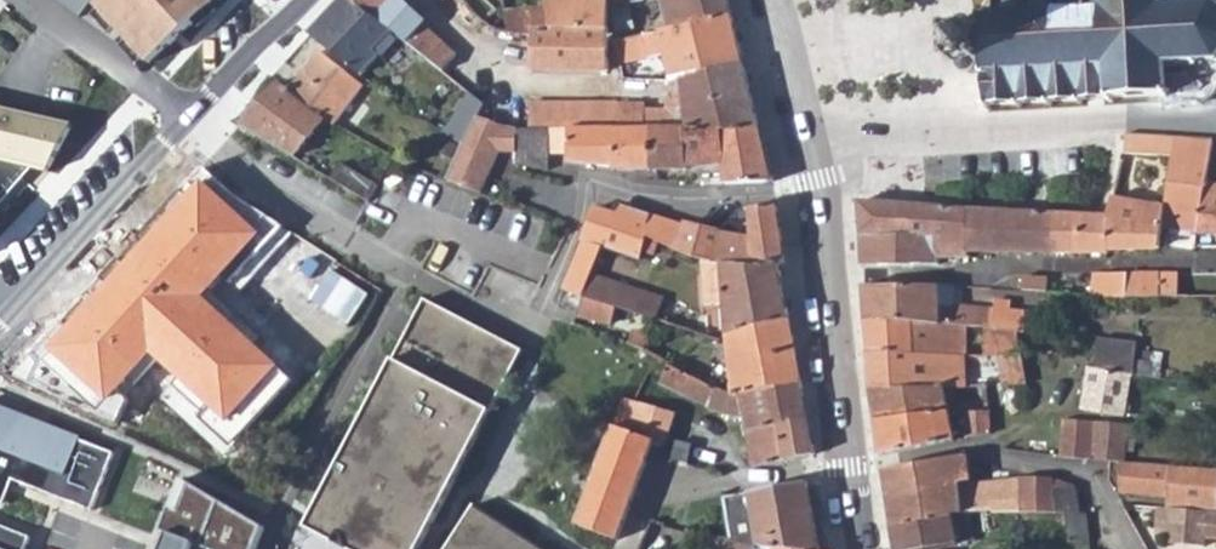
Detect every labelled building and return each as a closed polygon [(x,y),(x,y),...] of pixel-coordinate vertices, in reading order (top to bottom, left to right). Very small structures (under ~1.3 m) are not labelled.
[(151,63),(218,0),(61,0),(151,63)] [(314,31),(367,69),(380,52),(374,46),(394,20),(384,12),(380,16),(360,0),(343,0),(334,9),(314,31)] [(380,16),(384,12),(394,20),(412,35),(426,18),(405,0),(360,0),(380,16)] [(615,23),(617,2),(616,0),(561,0),(561,3),(561,22),(615,23)] [(677,22),(733,13),(730,0),(671,0),(677,22)] [(983,9),(977,9),(977,16),(963,10),(959,11),(954,16),(952,24),(949,24),(951,63),(955,63),(958,73),(964,76),(971,75),(981,68),(981,76),(987,75),(988,97),(983,98),(984,104),(989,104),(989,108),(995,108),(994,103),(1016,102),(1016,107),(1021,106),(1021,102),(1046,100),(1047,105),(1052,105),(1053,100),(1076,98),(1076,102),(1082,102),(1082,97),(1108,96),(1108,101),(1115,100),(1115,96),(1166,93),(1167,97),(1172,96),(1172,93),(1204,91),(1212,79),(1215,79),(1215,75),(1215,74),(1212,74),(1213,65),(1215,65),(1215,60),(1212,57),(1215,57),(1215,0),(982,0),(983,9)] [(517,2),(523,21),(561,22),(561,3),(517,2)] [(510,20),(490,12),(489,22),(538,44),(539,65),(611,67),(615,23),(561,22),(523,21),(510,20)] [(672,49),(678,74),(684,74),(744,64),(733,13),(677,22),(623,33),(630,55),(672,49)] [(426,18),(412,35),(461,78),(476,60),(426,18)] [(297,86),(331,109),(344,117),(373,80),(327,49),(297,86)] [(744,64),(684,74),(689,96),(690,99),(753,94),(744,64)] [(284,79),(248,121),(298,152),(331,109),(297,86),(284,79)] [(692,109),(666,107),(666,126),(690,127),(762,127),(753,94),(690,99),(692,109)] [(463,143),(480,103),(462,96),(446,136),(463,143)] [(523,100),(522,126),(621,127),(621,100),(523,100)] [(665,100),(621,100),(621,127),(653,126),(666,126),(666,107),(665,100)] [(0,110),(0,203),(29,169),(49,172),(51,149),(60,152),(66,125),(0,110)] [(521,147),(522,126),(487,110),(453,176),(486,191),(505,150),(521,147)] [(521,147),(521,159),(552,164),(554,147),(577,149),(577,161),(620,163),(620,167),(654,168),(653,126),(621,127),(522,126),(521,147)] [(653,126),(654,168),(677,167),(692,166),(692,163),(690,127),(666,126),(653,126)] [(762,127),(690,127),(692,163),(699,162),(701,176),(730,173),(731,180),(774,179),(762,127)] [(1169,158),(1172,138),(1121,135),(1119,153),(1169,158)] [(1184,139),(1172,138),(1169,158),(1163,204),(1159,231),(1196,234),(1201,196),(1211,140),(1184,139)] [(342,154),(331,172),(367,195),(381,177),(342,154)] [(187,180),(158,211),(189,241),(227,201),(244,214),(257,195),(237,182),(210,155),(187,180)] [(290,219),(257,195),(244,214),(240,219),(276,239),(290,219)] [(1201,196),(1196,234),(1215,235),(1215,198),(1201,196)] [(1159,231),(1163,204),(1109,197),(1106,217),(1079,215),(1078,253),(1106,253),(1107,250),(1157,251),(1159,231)] [(789,262),(778,200),(753,205),(757,231),(729,228),(722,265),(784,262),(789,262)] [(969,253),(970,208),(860,201),(863,266),(884,265),(937,264),(938,259),(968,259),(969,253)] [(601,204),(586,236),(587,237),(606,244),(642,254),(644,247),(648,236),(656,240),(682,251),(689,222),(654,212),(652,219),(641,216),(601,204)] [(1047,253),(1048,214),(970,208),(969,253),(1047,253)] [(109,264),(90,284),(121,312),(142,291),(136,285),(142,278),(148,284),(189,241),(158,211),(109,264)] [(1078,253),(1079,215),(1065,215),(1048,214),(1047,253),(1078,253)] [(290,219),(276,239),(316,266),(322,256),(327,259),(333,249),(290,219)] [(722,265),(729,228),(689,222),(682,251),(692,256),(712,264),(722,265)] [(652,250),(656,240),(648,236),(644,247),(652,250)] [(586,297),(593,274),(606,244),(587,237),(565,287),(586,297)] [(795,315),(784,262),(722,265),(712,264),(692,256),(701,305),(722,302),(727,326),(795,315)] [(1099,268),(1098,291),(1114,293),(1115,268),(1099,268)] [(1131,293),(1132,269),(1115,268),(1114,293),(1121,293),(1131,293)] [(1165,268),(1160,268),(1132,269),(1131,293),(1165,294),(1165,268)] [(1051,277),(1051,273),(1031,273),(1030,286),(1052,288),(1051,277)] [(612,304),(618,283),(593,274),(586,297),(612,304)] [(1052,288),(1064,288),(1064,278),(1051,277),(1052,288)] [(620,306),(658,317),(664,299),(618,283),(612,304),(620,306)] [(941,289),(868,288),(870,320),(991,331),(1019,334),(1013,314),(941,307),(941,289)] [(586,297),(578,316),(612,324),(620,306),(612,304),(586,297)] [(425,300),(416,318),(425,323),(391,390),(381,385),(316,510),(376,548),(421,548),(524,352),(425,300)] [(801,348),(795,315),(727,326),(719,333),(718,338),(729,338),(733,357),(801,348)] [(664,358),(709,380),(713,360),(718,338),(719,333),(658,317),(653,335),(639,332),(635,344),(638,347),(664,358)] [(425,323),(416,318),(381,385),(391,390),(425,323)] [(991,331),(870,320),(872,355),(954,360),(953,347),(990,349),(991,331)] [(1023,358),(1019,334),(991,331),(990,349),(1001,350),(1002,360),(1023,358)] [(1102,369),(1133,371),(1140,372),(1140,340),(1103,338),(1102,369)] [(634,359),(659,369),(664,358),(638,347),(634,359)] [(733,391),(806,379),(801,348),(733,357),(734,367),(713,360),(709,380),(733,391)] [(989,360),(1002,360),(1001,350),(990,349),(989,360)] [(970,361),(954,360),(872,355),(874,393),(947,389),(972,387),(970,361)] [(747,405),(758,462),(819,450),(806,379),(733,391),(709,380),(664,358),(659,369),(658,372),(730,407),(747,405)] [(1005,385),(1027,384),(1023,358),(1002,360),(1005,385)] [(87,366),(73,396),(158,440),(173,410),(87,366)] [(1090,408),(1131,412),(1133,372),(1133,371),(1102,369),(1093,368),(1090,408)] [(947,389),(874,393),(878,428),(951,419),(947,389)] [(615,427),(655,442),(666,446),(675,414),(624,399),(615,427)] [(9,479),(93,511),(116,454),(80,441),(82,437),(0,405),(0,501),(9,479)] [(966,437),(986,433),(988,411),(968,411),(966,437)] [(1095,456),(1097,418),(1067,416),(1065,453),(1095,456)] [(1095,456),(1125,458),(1128,420),(1097,418),(1095,456)] [(951,419),(878,428),(882,459),(954,445),(951,419)] [(605,452),(644,466),(655,442),(615,427),(605,452)] [(619,540),(644,466),(605,452),(579,525),(619,540)] [(956,511),(966,509),(963,478),(973,477),(971,456),(959,453),(885,465),(894,521),(956,511)] [(1125,489),(1170,493),(1172,461),(1127,458),(1125,489)] [(1172,461),(1170,493),(1170,496),(1215,499),(1215,465),(1172,461)] [(966,509),(1024,510),(1021,475),(991,476),(973,477),(963,478),(966,509)] [(1024,510),(1058,510),(1053,476),(1048,475),(1021,475),(1024,510)] [(1053,476),(1058,510),(1082,511),(1081,496),(1081,492),(1079,483),(1053,476)] [(762,541),(801,546),(823,548),(807,477),(726,493),(729,534),(762,541)] [(183,479),(162,532),(170,535),(164,548),(257,548),(265,528),(183,479)] [(1210,531),(1212,508),(1162,504),(1161,529),(1171,530),(1174,530),(1173,539),(1208,542),(1210,531)] [(474,508),(447,548),(540,548),(474,508)] [(316,510),(306,528),(347,548),(376,548),(316,510)] [(1069,540),(1091,537),(1090,531),(1086,511),(1082,511),(1058,510),(1059,519),(1064,519),(1069,540)] [(894,521),(899,548),(925,548),(961,543),(956,511),(894,521)] [(0,526),(0,548),(26,548),(31,538),(0,526)] [(710,530),(709,538),(715,539),(715,546),(725,548),(761,548),(762,541),(729,534),(710,530)]
